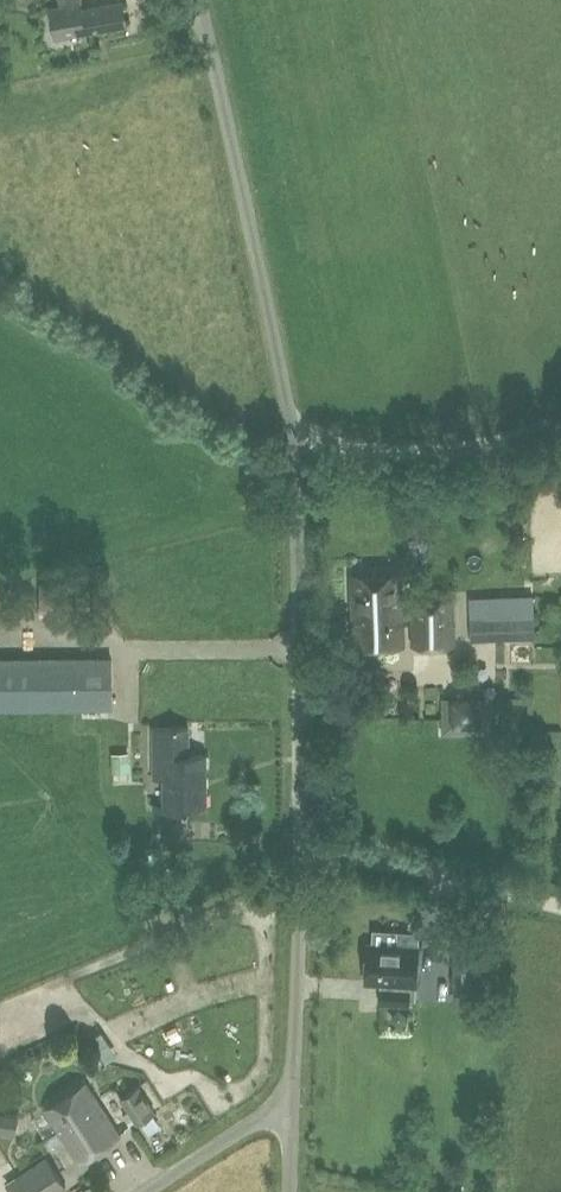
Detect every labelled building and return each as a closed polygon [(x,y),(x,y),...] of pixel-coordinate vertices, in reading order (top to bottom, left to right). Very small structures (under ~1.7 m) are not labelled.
[(60,5),(51,7),(58,37),(127,22),(122,0),(116,0),(82,8),(80,0),(59,0),(60,5)] [(402,571),(352,572),(355,645),(404,643),(403,617),(413,617),(414,644),(454,643),(453,597),(403,599),(402,571)] [(40,579),(40,612),(66,612),(66,580),(40,579)] [(469,596),(472,641),(537,637),(534,592),(469,596)] [(0,661),(0,711),(111,710),(110,659),(0,661)] [(453,733),(500,732),(499,696),(451,698),(453,733)] [(163,775),(162,807),(204,808),(205,751),(189,751),(189,727),(155,727),(154,775),(163,775)] [(373,942),(368,942),(366,980),(382,981),(381,1000),(410,1001),(411,982),(418,983),(419,945),(397,943),(398,929),(374,928),(373,942)] [(72,1090),(84,1068),(70,1060),(57,1082),(72,1090)] [(120,1133),(87,1081),(45,1107),(79,1160),(120,1133)] [(121,1097),(137,1123),(156,1111),(140,1085),(121,1097)] [(68,1188),(47,1155),(5,1182),(12,1191),(62,1191),(68,1188)]
